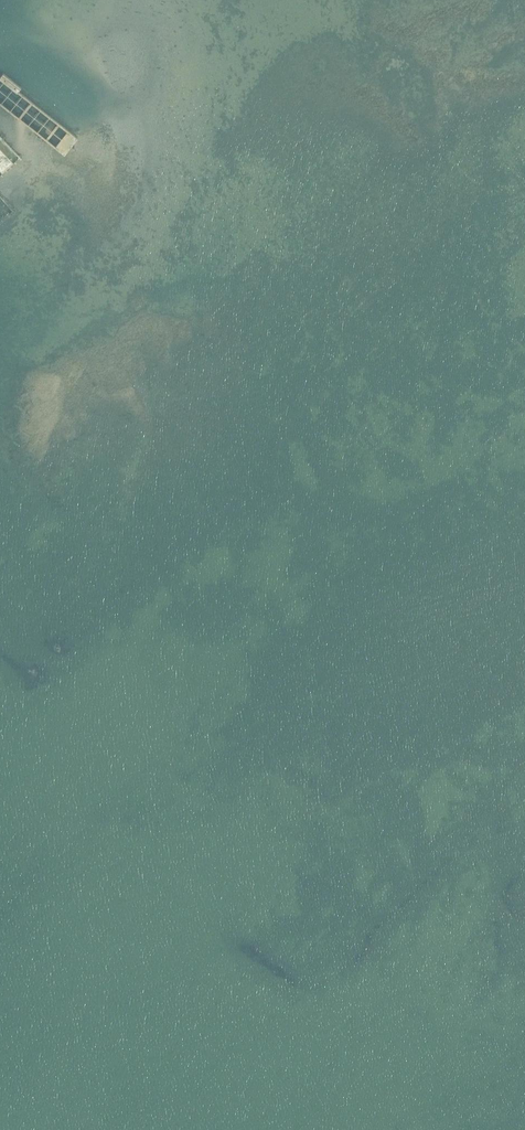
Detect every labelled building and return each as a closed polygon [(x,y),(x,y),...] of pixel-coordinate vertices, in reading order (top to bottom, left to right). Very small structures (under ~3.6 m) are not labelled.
[(0,80),(0,106),(63,152),(75,136),(0,80)] [(0,134),(0,171),(19,153),(0,134)] [(0,197),(0,215),(9,206),(0,197)]
